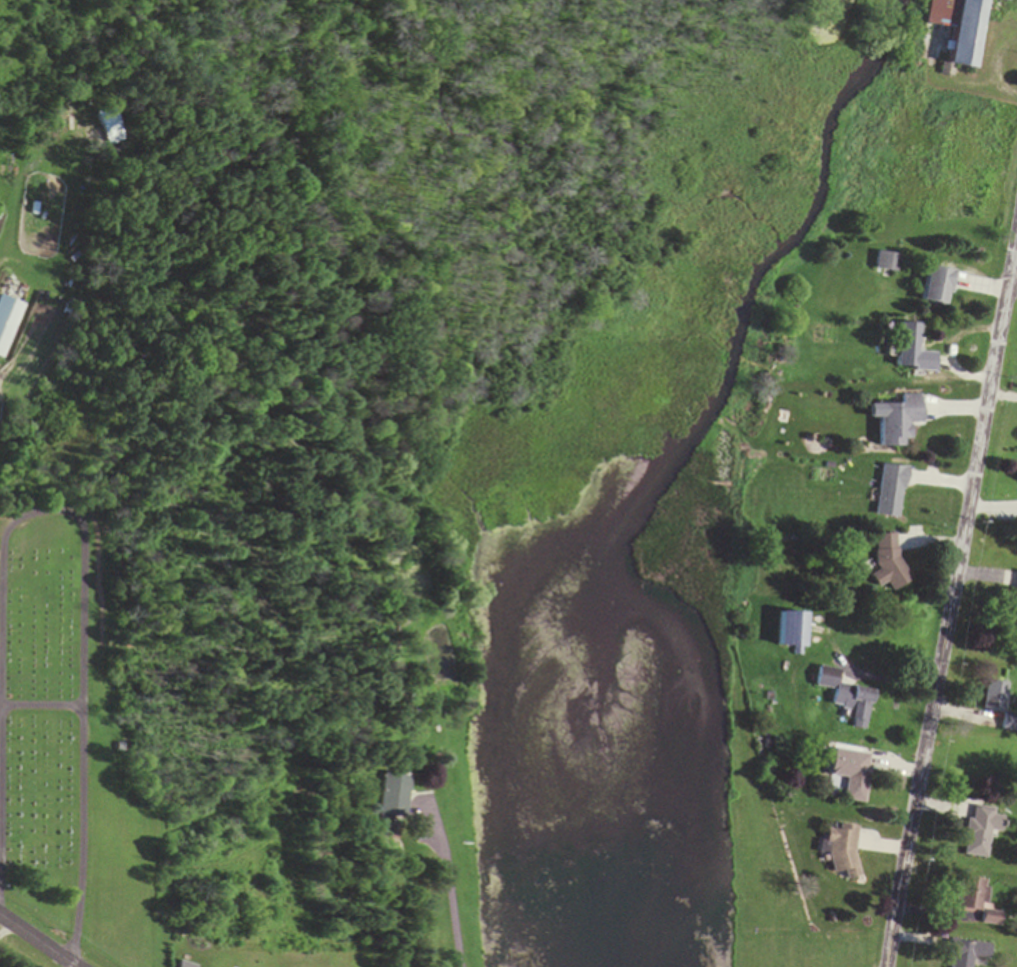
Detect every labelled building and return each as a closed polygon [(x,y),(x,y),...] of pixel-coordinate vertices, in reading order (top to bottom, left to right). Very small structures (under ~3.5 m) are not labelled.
[(984,0),(930,0),(926,25),(950,28),(945,66),(974,70),(984,0)] [(955,272),(925,267),(920,302),(950,307),(955,272)] [(919,352),(920,324),(899,323),(897,369),(935,370),(936,353),(919,352)] [(880,405),(880,448),(908,448),(908,424),(920,424),(920,395),(900,395),(900,405),(880,405)] [(881,465),(873,516),(898,520),(905,468),(881,465)] [(874,535),(875,574),(872,574),(872,586),(889,586),(889,587),(900,587),(899,535),(874,535)] [(804,648),(805,613),(779,613),(778,648),(804,648)] [(871,690),(836,684),(839,670),(818,666),(815,687),(833,690),(830,706),(850,710),(847,726),(864,729),(871,690)] [(1008,684),(986,681),(983,709),(1005,711),(1008,684)] [(871,754),(832,749),(829,776),(846,778),(843,800),(865,803),(871,754)] [(408,775),(384,773),(380,821),(404,823),(408,775)] [(995,808),(968,806),(964,856),(991,858),(995,808)] [(857,825),(828,825),(827,873),(845,873),(845,877),(856,877),(857,825)] [(956,910),(984,912),(982,924),(998,925),(999,913),(987,912),(990,880),(959,877),(956,910)] [(952,939),(948,966),(972,966),(973,957),(989,960),(991,945),(952,939)]
